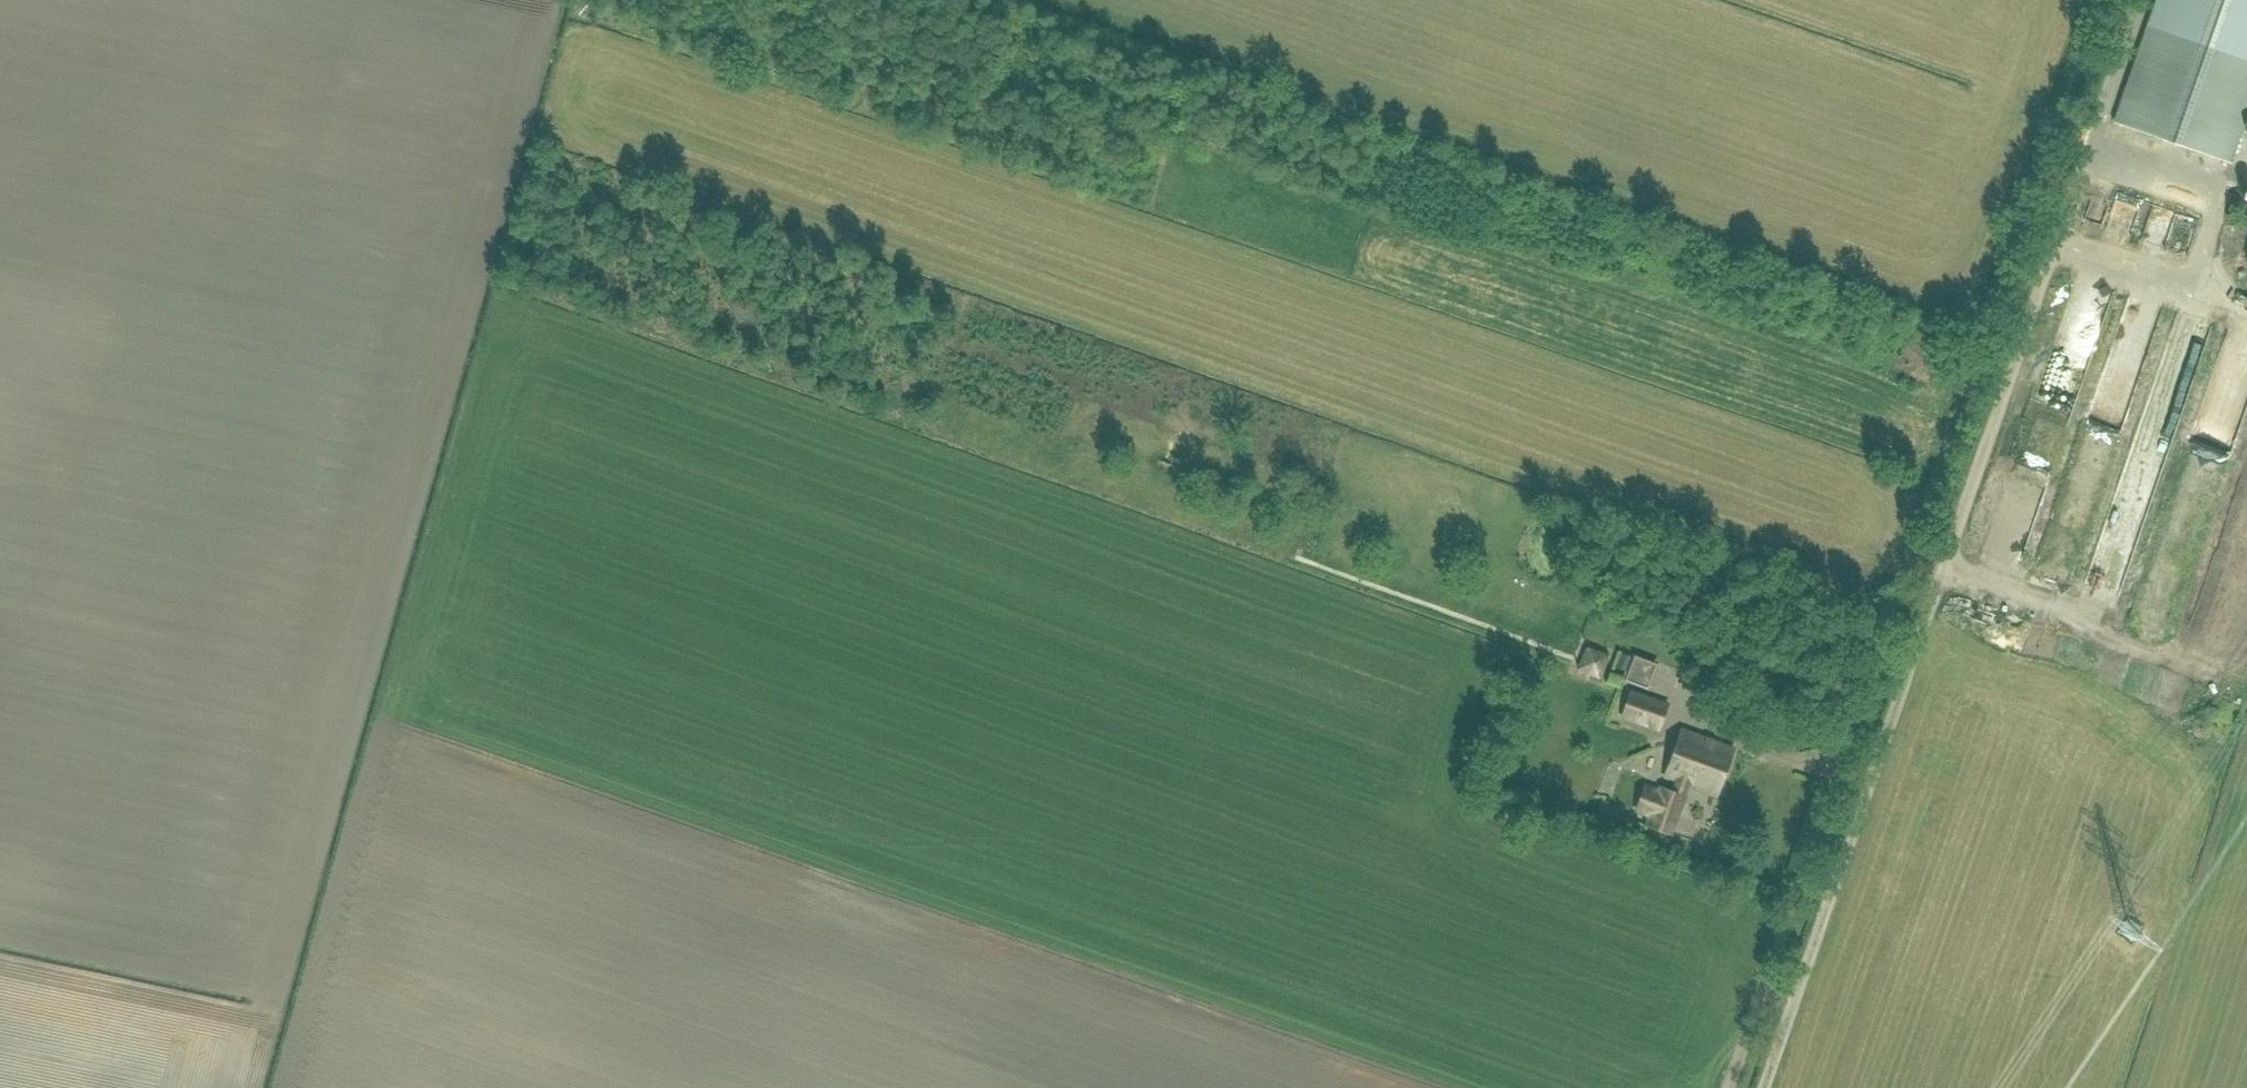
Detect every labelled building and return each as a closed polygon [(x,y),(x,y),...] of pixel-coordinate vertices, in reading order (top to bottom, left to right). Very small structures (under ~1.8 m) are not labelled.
[(2149,26),(2115,123),(2226,162),(2246,100),(2246,0),(2158,0),(2149,26)] [(2198,235),(2202,217),(2181,213),(2177,231),(2198,235)] [(1630,691),(1624,708),(1657,719),(1662,702),(1630,691)] [(1664,776),(1714,794),(1716,795),(1732,749),(1680,730),(1664,776)] [(1671,834),(1685,796),(1660,787),(1659,791),(1654,789),(1645,814),(1650,815),(1646,825),(1671,834)]
